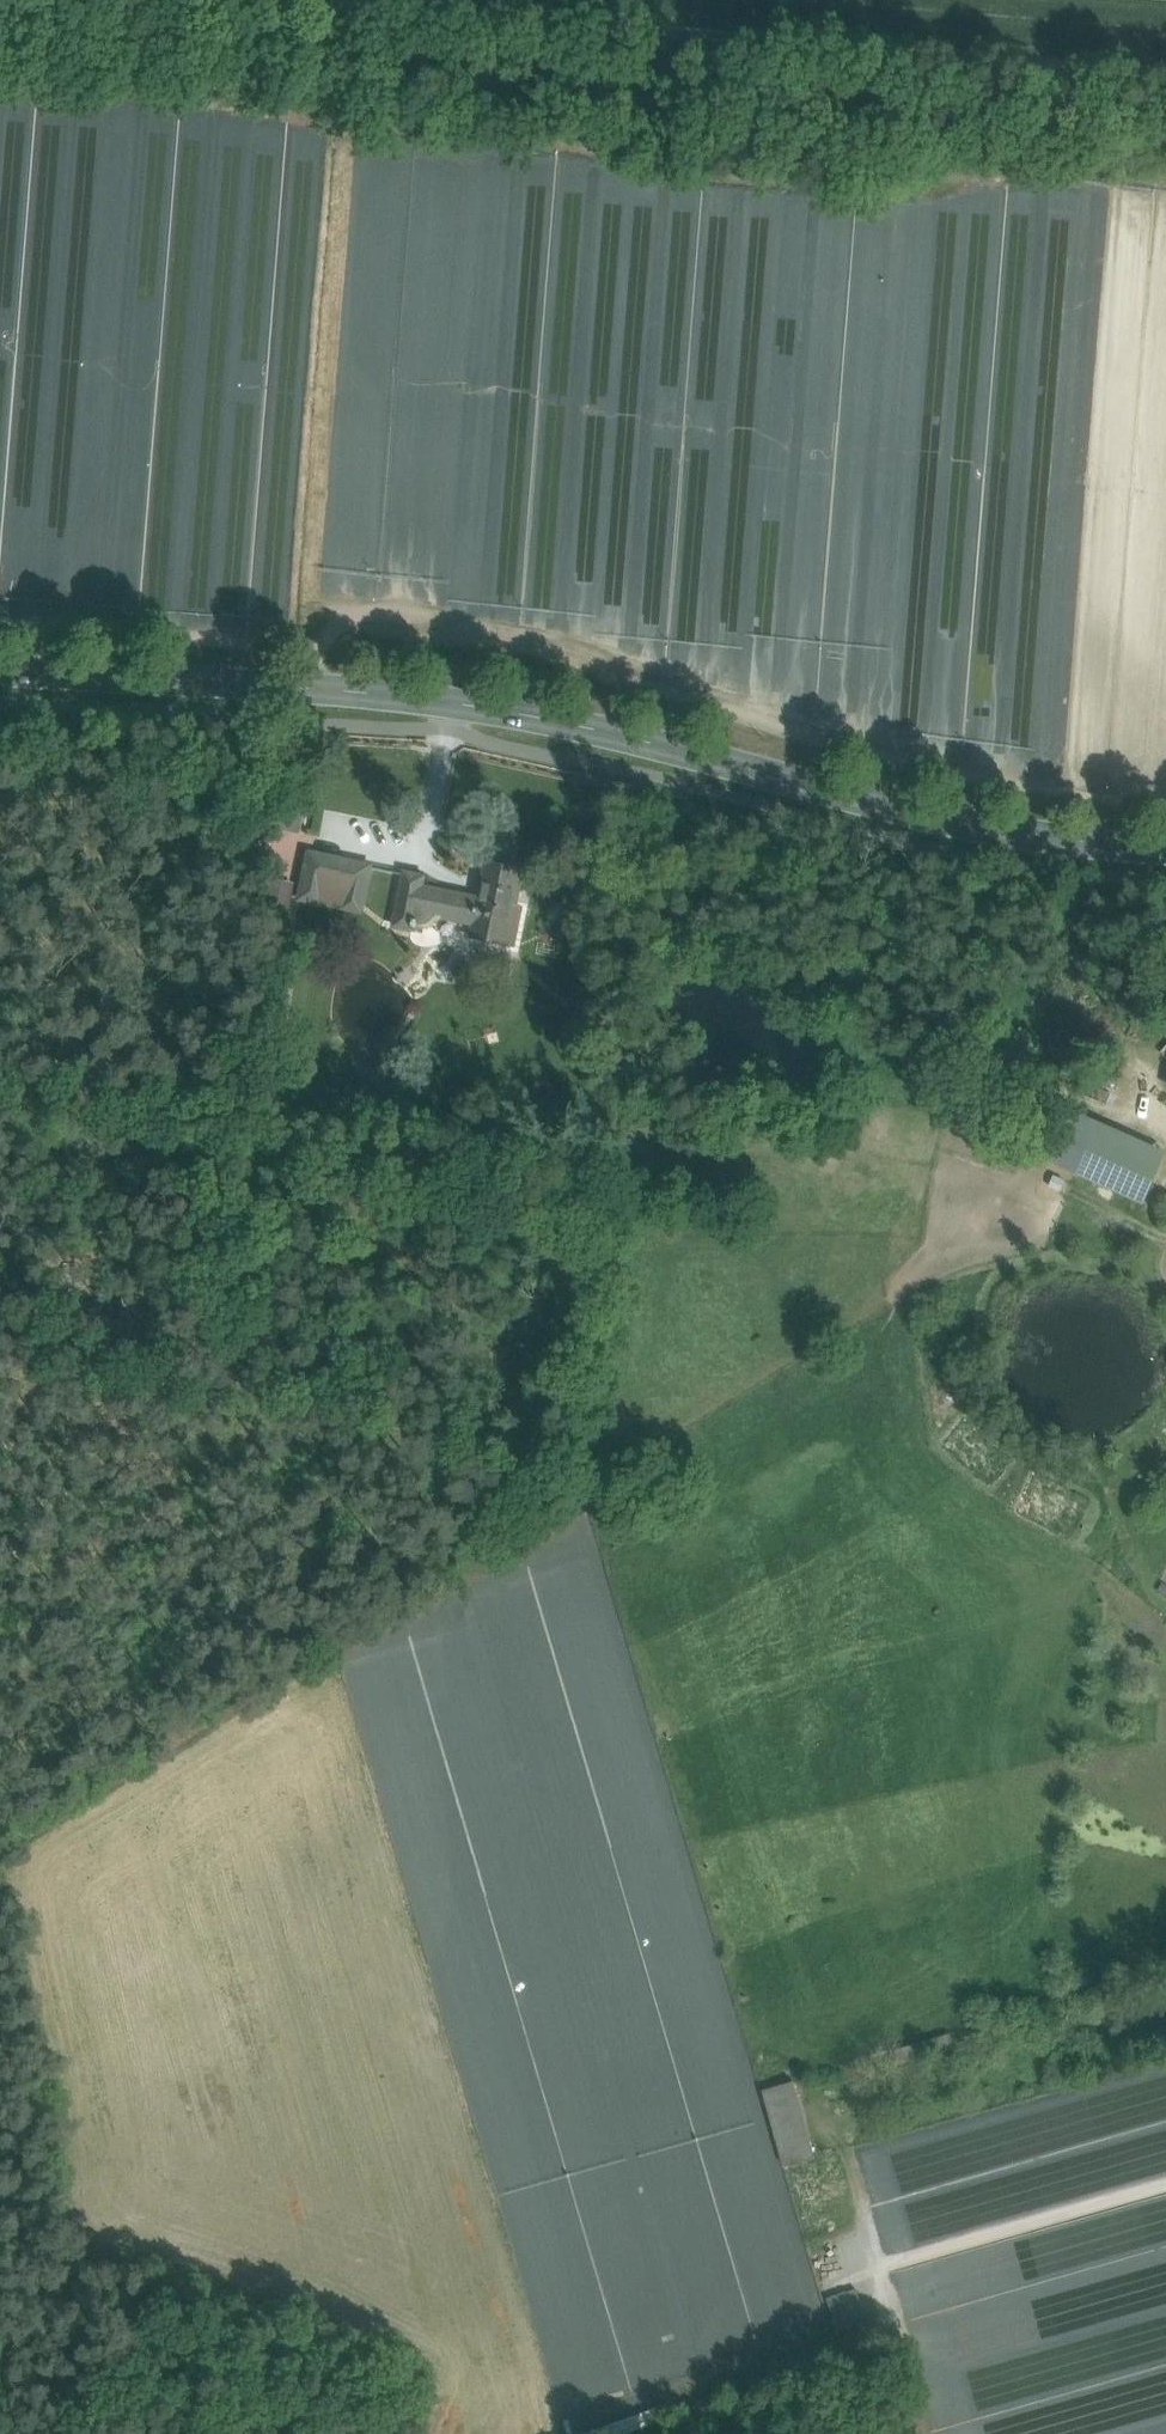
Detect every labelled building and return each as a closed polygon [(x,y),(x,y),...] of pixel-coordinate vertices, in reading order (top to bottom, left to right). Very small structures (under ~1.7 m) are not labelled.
[(367,864),(309,852),(308,854),(309,855),(300,896),(321,901),(324,887),(363,895),(369,867),(370,865),(368,864),(367,864)] [(523,869),(486,862),(479,899),(421,887),(423,876),(405,872),(394,923),(412,926),(411,929),(416,930),(418,922),(421,922),(424,922),(428,920),(432,918),(435,915),(436,913),(474,921),(472,932),(508,939),(523,869)] [(1155,1181),(1088,1151),(1079,1173),(1145,1203),(1155,1181)] [(802,2146),(805,2159),(816,2157),(802,2080),(769,2086),(781,2150),(802,2146)] [(777,2268),(779,2301),(803,2300),(801,2267),(777,2268)]
